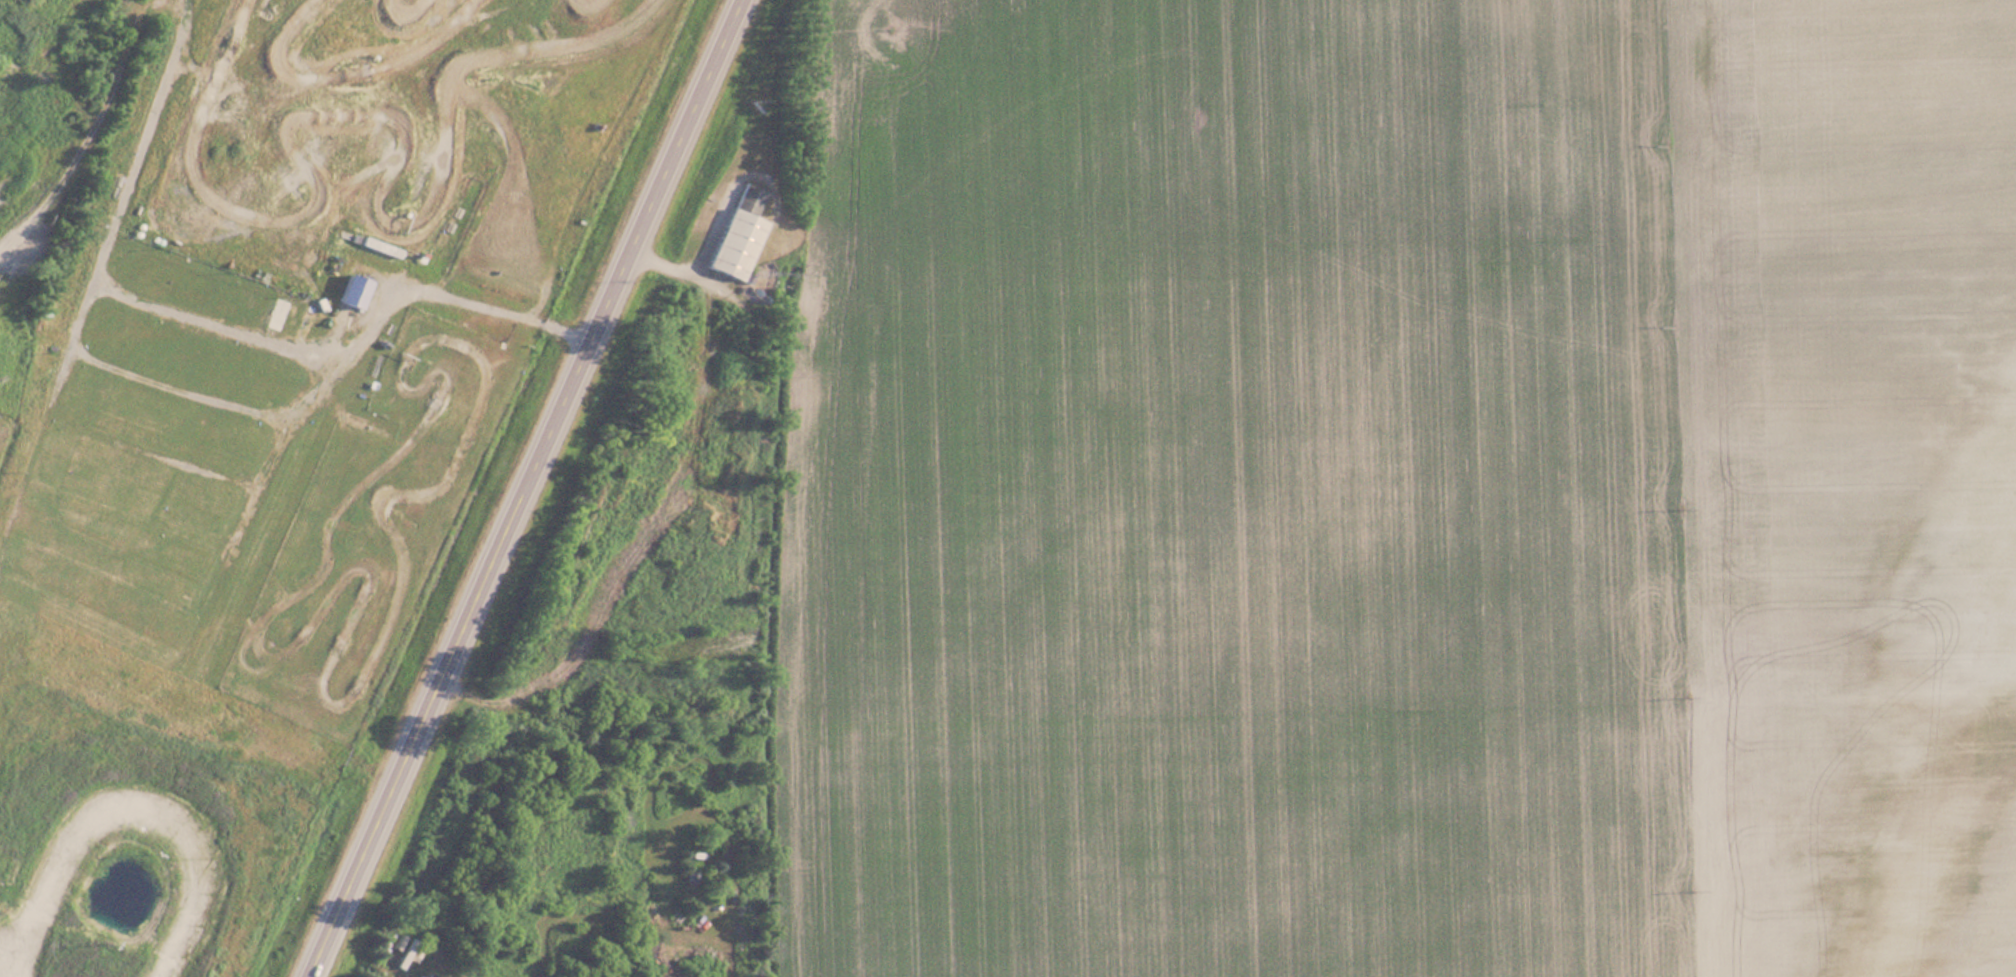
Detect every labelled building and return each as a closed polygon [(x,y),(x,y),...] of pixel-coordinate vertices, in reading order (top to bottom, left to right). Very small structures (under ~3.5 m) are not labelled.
[(740,281),(764,223),(753,218),(764,191),(741,182),(706,267),(740,281)] [(401,248),(362,240),(360,248),(399,256),(401,248)] [(701,869),(684,869),(684,883),(701,883),(701,869)]
